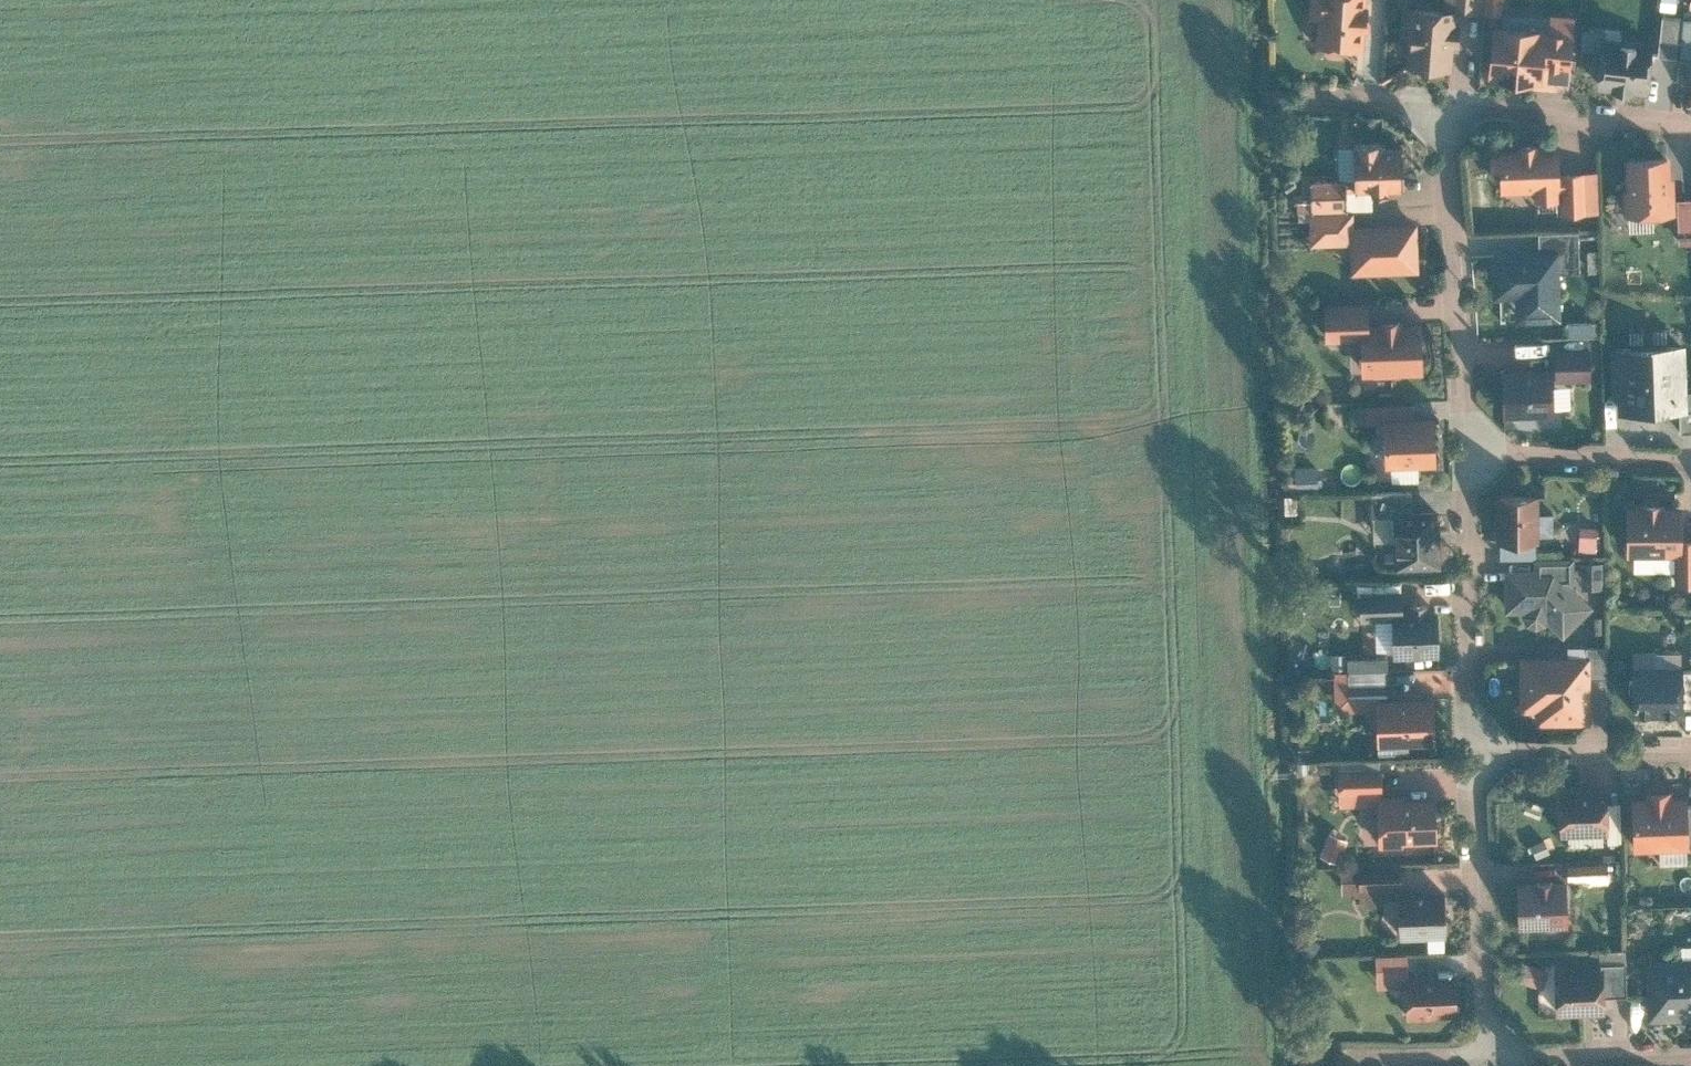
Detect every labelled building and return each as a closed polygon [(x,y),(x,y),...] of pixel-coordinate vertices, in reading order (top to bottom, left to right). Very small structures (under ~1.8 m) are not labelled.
[(1316,39),(1356,40),(1357,0),(1316,0),(1316,39)] [(1444,9),(1456,9),(1498,11),(1498,0),(1444,0),(1444,9)] [(1456,9),(1444,9),(1412,8),(1410,66),(1454,68),(1456,9)] [(1657,50),(1690,53),(1690,39),(1690,15),(1660,12),(1657,50)] [(1564,82),(1568,19),(1549,17),(1548,27),(1492,23),(1488,76),(1564,82)] [(1645,90),(1648,43),(1601,39),(1597,86),(1645,90)] [(1352,179),(1399,179),(1398,148),(1383,148),(1383,138),(1352,139),(1352,179)] [(1556,147),(1494,147),(1494,189),(1561,188),(1561,209),(1593,209),(1593,166),(1556,167),(1556,147)] [(1625,157),(1627,210),(1676,208),(1677,238),(1690,238),(1690,194),(1673,195),(1671,156),(1625,157)] [(1342,175),(1310,177),(1311,206),(1343,204),(1342,175)] [(1352,208),(1310,211),(1312,241),(1351,239),(1353,271),(1419,267),(1417,220),(1353,224),(1352,208)] [(1537,251),(1496,252),(1498,290),(1522,289),(1523,313),(1559,312),(1557,266),(1577,265),(1576,230),(1536,232),(1537,251)] [(1365,302),(1326,304),(1328,339),(1363,337),(1365,370),(1420,367),(1417,321),(1366,324),(1365,302)] [(1504,366),(1507,406),(1552,403),(1550,378),(1592,376),(1591,345),(1555,347),(1556,363),(1504,366)] [(1622,349),(1624,403),(1679,402),(1680,426),(1690,426),(1690,387),(1679,388),(1678,347),(1622,349)] [(1384,421),(1385,461),(1431,460),(1430,420),(1384,421)] [(1536,493),(1495,494),(1498,552),(1538,551),(1536,493)] [(1628,503),(1629,554),(1677,554),(1678,580),(1690,580),(1690,535),(1677,535),(1677,503),(1628,503)] [(1395,508),(1396,562),(1439,561),(1438,507),(1395,508)] [(1596,520),(1576,521),(1578,546),(1597,545),(1596,520)] [(1605,583),(1603,557),(1582,558),(1584,584),(1605,583)] [(1507,570),(1508,611),(1536,610),(1563,636),(1592,606),(1553,569),(1507,570)] [(1358,588),(1359,607),(1402,605),(1401,586),(1358,588)] [(1392,647),(1438,646),(1437,611),(1391,613),(1392,647)] [(1384,693),(1382,650),(1333,653),(1335,695),(1384,693)] [(1588,652),(1519,652),(1519,702),(1535,720),(1588,720),(1588,652)] [(1632,706),(1690,704),(1690,661),(1630,663),(1632,706)] [(1376,700),(1378,742),(1434,739),(1432,697),(1376,700)] [(1339,770),(1340,799),(1381,796),(1379,768),(1339,770)] [(1604,788),(1556,790),(1558,841),(1622,839),(1620,799),(1604,800),(1604,788)] [(1633,799),(1635,850),(1659,849),(1660,860),(1688,859),(1687,846),(1690,846),(1690,805),(1686,806),(1686,797),(1633,799)] [(1435,799),(1380,802),(1382,840),(1437,837),(1435,799)] [(1330,830),(1322,851),(1340,857),(1348,837),(1330,830)] [(1570,857),(1569,875),(1614,876),(1615,858),(1570,857)] [(1399,902),(1400,935),(1445,933),(1444,888),(1402,890),(1402,866),(1341,867),(1341,889),(1359,889),(1360,903),(1399,902)] [(1519,883),(1520,924),(1568,922),(1566,881),(1519,883)] [(1554,971),(1556,1013),(1604,1011),(1603,994),(1623,993),(1621,950),(1599,950),(1600,969),(1554,971)] [(1409,985),(1410,1021),(1456,1019),(1455,974),(1405,976),(1404,953),(1376,954),(1377,986),(1409,985)] [(1526,958),(1521,977),(1541,982),(1546,962),(1526,958)] [(1648,959),(1649,1015),(1690,1013),(1690,958),(1648,959)]
